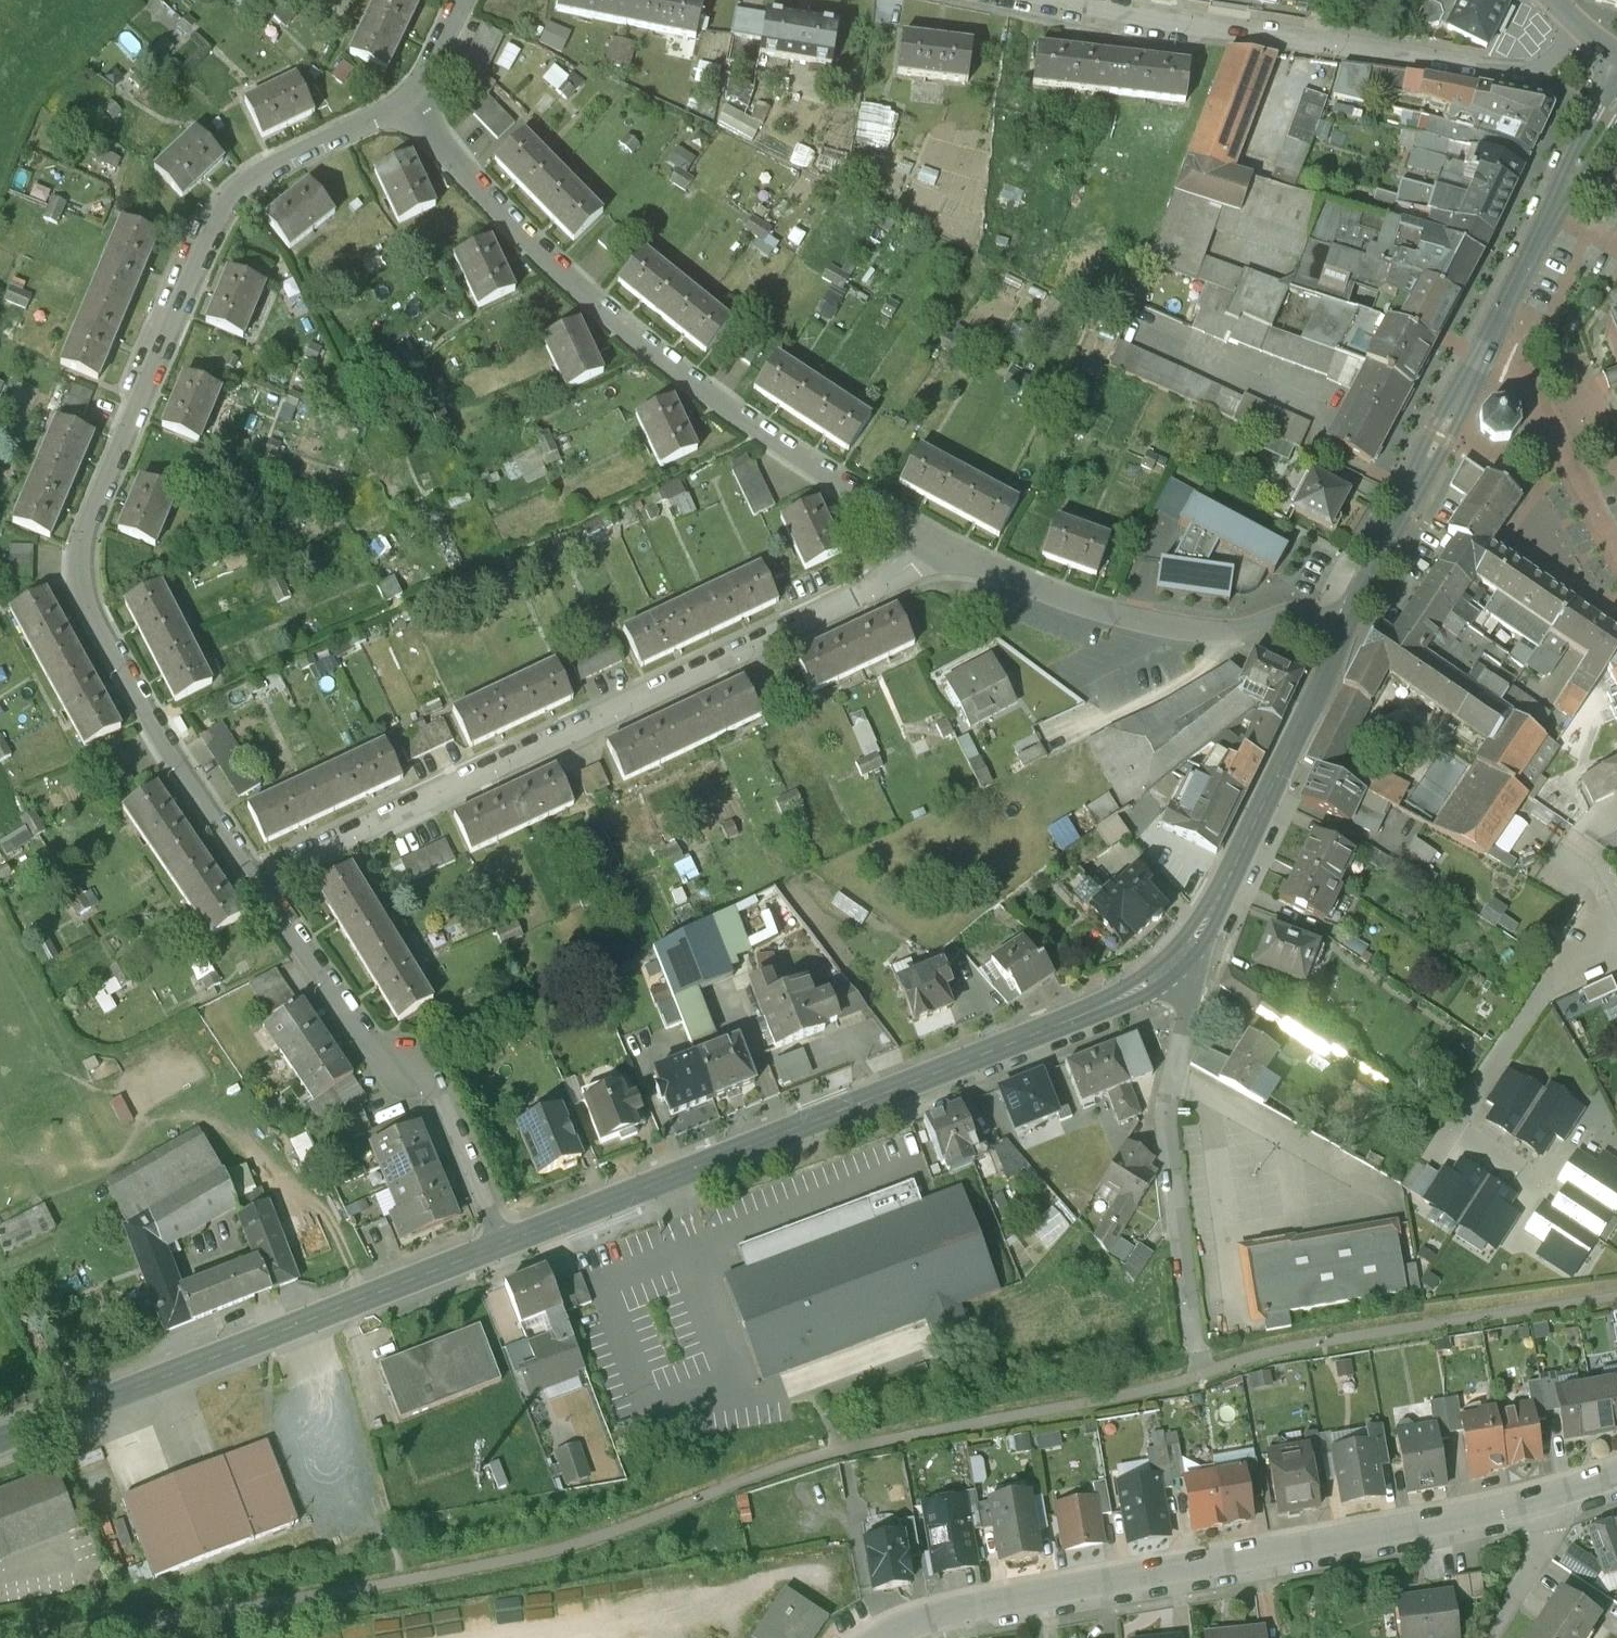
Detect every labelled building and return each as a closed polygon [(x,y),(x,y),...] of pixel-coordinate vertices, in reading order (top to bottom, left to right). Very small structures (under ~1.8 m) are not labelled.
[(175,17),(166,27),(176,36),(180,32),(186,37),(197,26),(190,18),(193,14),(178,0),(167,0),(162,5),(175,17)] [(353,56),(386,71),(420,0),(419,0),(378,0),(353,56)] [(558,12),(626,26),(632,0),(560,0),(558,12)] [(696,0),(632,0),(626,26),(695,41),(703,1),(696,0)] [(1309,6),(1308,12),(1327,15),(1330,0),(1310,0),(1309,6)] [(1441,8),(1432,4),(1423,7),(1419,15),(1421,24),(1430,28),(1439,25),(1447,28),(1447,29),(1486,48),(1494,32),(1496,33),(1508,8),(1506,7),(1510,0),(1445,0),(1441,8)] [(1595,2),(1616,8),(1616,0),(1596,0),(1595,2)] [(761,42),(766,16),(735,10),(730,36),(761,42)] [(838,26),(766,14),(766,16),(761,42),(759,55),(831,68),(838,26)] [(542,43),(566,50),(572,29),(547,22),(542,43)] [(125,25),(101,48),(116,64),(140,40),(125,25)] [(503,37),(482,27),(457,81),(488,98),(495,85),(483,78),(503,37)] [(972,45),(901,37),(896,76),(968,84),(972,45)] [(617,71),(623,43),(611,41),(605,68),(617,71)] [(635,47),(623,43),(617,71),(630,74),(635,47)] [(1113,55),(1038,46),(1033,85),(1108,94),(1113,55)] [(1273,56),(1228,50),(1187,159),(1229,172),(1273,56)] [(1188,65),(1113,55),(1108,94),(1184,103),(1188,65)] [(1369,68),(1342,65),(1333,96),(1364,103),(1366,90),(1365,89),(1369,68)] [(1423,77),(1392,71),(1369,68),(1365,89),(1366,90),(1419,98),(1423,77)] [(1441,80),(1423,77),(1419,98),(1436,104),(1441,80)] [(297,78),(245,104),(263,139),(315,114),(297,78)] [(581,89),(568,78),(556,93),(568,103),(581,89)] [(1536,139),(1502,123),(1471,111),(1477,87),(1441,80),(1436,104),(1449,108),(1445,122),(1460,127),(1494,138),(1495,138),(1529,154),(1536,139)] [(1548,101),(1477,87),(1471,111),(1502,123),(1536,139),(1551,107),(1548,101)] [(1303,90),(1286,138),(1310,147),(1324,111),(1327,99),(1303,90)] [(514,125),(488,98),(471,115),(498,142),(514,125)] [(779,115),(758,105),(741,138),(755,144),(766,123),(773,126),(779,115)] [(1529,154),(1495,138),(1494,138),(1460,127),(1455,143),(1470,148),(1488,153),(1522,169),(1529,154)] [(856,143),(844,139),(839,150),(881,162),(889,138),(868,130),(866,136),(859,134),(856,143)] [(196,133),(155,171),(182,200),(223,162),(196,133)] [(1416,151),(1441,159),(1445,147),(1448,147),(1450,142),(1420,133),(1416,151)] [(534,202),(562,174),(524,135),(496,163),(534,202)] [(640,148),(627,137),(620,147),(633,157),(640,148)] [(1310,147),(1286,140),(1270,184),(1292,192),(1310,147)] [(94,162),(89,173),(125,190),(130,179),(142,184),(147,173),(89,146),(84,158),(94,162)] [(1522,169),(1488,153),(1470,148),(1464,166),(1479,170),(1479,169),(1480,169),(1514,186),(1522,169)] [(1416,151),(1413,151),(1396,204),(1427,214),(1432,198),(1444,160),(1441,159),(1416,151)] [(435,206),(411,155),(376,171),(399,222),(435,206)] [(1229,172),(1187,159),(1174,193),(1220,208),(1231,173),(1229,172)] [(700,171),(685,161),(669,184),(684,195),(700,171)] [(1480,169),(1479,169),(1479,170),(1458,222),(1491,235),(1514,186),(1480,169)] [(1238,214),(1249,178),(1231,173),(1220,208),(1238,214)] [(603,214),(562,174),(534,202),(574,243),(603,214)] [(915,181),(903,174),(892,201),(905,206),(915,181)] [(1270,184),(1249,178),(1238,214),(1309,237),(1307,242),(1331,251),(1339,222),(1343,207),(1292,192),(1270,184)] [(870,186),(854,179),(848,194),(864,201),(870,186)] [(310,184),(266,218),(290,248),(333,214),(310,184)] [(33,190),(27,202),(47,211),(52,198),(33,190)] [(1396,204),(1397,195),(1377,191),(1375,200),(1396,204)] [(1220,208),(1174,193),(1148,263),(1205,285),(1196,305),(1201,307),(1211,311),(1221,291),(1234,295),(1224,316),(1224,317),(1237,323),(1239,317),(1270,330),(1289,290),(1322,301),(1355,312),(1396,325),(1406,308),(1377,294),(1378,293),(1340,279),(1336,291),(1294,276),(1300,258),(1307,242),(1309,237),(1238,214),(1220,208)] [(926,216),(907,207),(902,219),(921,228),(926,216)] [(1434,253),(1442,237),(1428,233),(1391,221),(1343,207),(1339,222),(1391,240),(1393,238),(1434,253)] [(1458,222),(1453,220),(1453,221),(1433,216),(1428,233),(1442,237),(1482,255),(1491,235),(1458,222)] [(772,232),(753,220),(745,234),(763,245),(757,255),(768,261),(779,244),(768,238),(772,232)] [(124,223),(93,295),(130,311),(160,239),(124,223)] [(1017,238),(997,230),(991,244),(1011,253),(1017,238)] [(1482,255),(1442,237),(1434,253),(1426,270),(1385,255),(1382,269),(1386,270),(1421,281),(1421,280),(1459,298),(1482,255)] [(491,240),(456,256),(480,307),(515,290),(491,240)] [(1331,251),(1307,242),(1301,258),(1300,258),(1294,276),(1336,291),(1340,279),(1378,293),(1377,294),(1406,308),(1414,292),(1382,282),(1386,270),(1382,269),(1348,257),(1331,251)] [(662,320),(688,287),(645,252),(619,284),(662,320)] [(322,272),(329,285),(340,279),(332,266),(322,272)] [(850,278),(829,267),(822,281),(842,293),(850,278)] [(424,270),(409,277),(415,289),(429,281),(424,270)] [(1459,298),(1421,280),(1421,281),(1386,270),(1382,282),(1414,292),(1406,308),(1396,325),(1427,341),(1427,342),(1433,346),(1459,298)] [(265,287),(230,272),(207,323),(242,337),(265,287)] [(732,323),(688,287),(662,320),(706,355),(732,323)] [(11,288),(3,309),(17,314),(26,294),(11,288)] [(99,383),(130,311),(93,295),(61,366),(99,383)] [(1355,312),(1322,301),(1300,341),(1333,353),(1355,312)] [(1211,311),(1201,307),(1191,328),(1225,343),(1227,339),(1229,340),(1237,323),(1224,317),(1224,316),(1211,311)] [(1396,325),(1355,312),(1333,353),(1335,354),(1365,365),(1371,368),(1410,389),(1433,346),(1427,342),(1427,341),(1396,325)] [(1270,330),(1239,317),(1237,323),(1229,340),(1260,353),(1270,330)] [(578,323),(544,339),(568,390),(602,374),(578,323)] [(955,330),(944,324),(928,350),(939,356),(942,351),(953,357),(967,333),(957,327),(955,330)] [(1300,341),(1270,330),(1260,353),(1326,377),(1335,354),(1300,341)] [(1603,337),(1613,362),(1616,361),(1616,366),(1616,331),(1603,337)] [(744,333),(730,352),(750,367),(765,347),(744,333)] [(1176,367),(1117,342),(1108,366),(1166,391),(1176,367)] [(311,346),(305,361),(315,365),(323,351),(311,346)] [(497,347),(483,354),(488,365),(502,358),(497,347)] [(373,352),(363,356),(369,371),(380,366),(373,352)] [(798,419),(820,386),(776,357),(753,391),(798,419)] [(1410,389),(1371,368),(1365,365),(1331,431),(1336,433),(1332,443),(1370,464),(1410,389)] [(1199,379),(1176,367),(1166,391),(1189,401),(1199,379)] [(1032,380),(1011,369),(1004,383),(1024,394),(1032,380)] [(1601,377),(1607,394),(1616,390),(1616,371),(1601,377)] [(221,391),(185,376),(163,427),(199,442),(221,391)] [(1241,398),(1199,379),(1189,401),(1232,420),(1241,398)] [(72,386),(62,409),(84,418),(94,395),(72,386)] [(870,419),(820,386),(798,419),(847,452),(870,419)] [(291,393),(286,408),(295,413),(301,398),(291,393)] [(1241,398),(1232,420),(1267,436),(1294,447),(1299,449),(1310,424),(1243,395),(1241,398)] [(698,452),(673,399),(637,417),(661,469),(698,452)] [(1490,403),(1479,416),(1481,432),(1493,441),(1509,440),(1520,428),(1518,412),(1505,402),(1490,403)] [(57,421),(35,475),(71,491),(94,437),(57,421)] [(547,432),(534,438),(544,460),(558,453),(547,432)] [(1294,447),(1267,436),(1261,450),(1288,462),(1294,447)] [(492,437),(475,446),(488,470),(505,462),(492,437)] [(269,442),(259,474),(272,478),(282,448),(269,442)] [(946,510),(966,477),(919,452),(901,485),(946,510)] [(353,455),(347,472),(361,477),(366,460),(353,455)] [(1520,499),(1465,461),(1451,487),(1470,501),(1447,534),(1456,540),(1481,557),(1489,545),(1520,499)] [(777,508),(755,463),(734,473),(755,518),(777,508)] [(35,475),(13,525),(51,541),(71,491),(35,475)] [(1312,475),(1294,510),(1332,530),(1336,529),(1340,521),(1339,516),(1335,513),(1347,493),(1312,475)] [(1017,505),(966,477),(946,510),(999,539),(1017,505)] [(141,479),(119,531),(155,546),(177,494),(141,479)] [(1287,548),(1192,497),(1178,524),(1189,530),(1171,564),(1159,563),(1155,593),(1228,603),(1230,591),(1246,593),(1253,591),(1258,586),(1266,571),(1273,575),(1287,548)] [(819,503),(782,520),(806,572),(843,554),(819,503)] [(1109,541),(1057,522),(1043,558),(1096,578),(1109,541)] [(1481,557),(1456,540),(1437,569),(1468,588),(1461,598),(1466,601),(1479,582),(1474,579),(1472,576),(1475,563),(1481,557)] [(1571,601),(1489,545),(1481,557),(1475,563),(1472,576),(1474,579),(1479,582),(1495,594),(1551,631),(1571,601)] [(10,548),(9,585),(32,585),(34,548),(10,548)] [(179,560),(164,568),(169,578),(184,572),(179,560)] [(762,569),(692,602),(708,638),(779,605),(762,569)] [(1468,588),(1437,569),(1421,593),(1451,612),(1457,604),(1465,610),(1456,623),(1477,637),(1490,618),(1483,613),(1466,601),(1461,598),(1468,588)] [(265,584),(274,604),(289,598),(279,576),(265,584)] [(376,588),(387,609),(404,601),(394,579),(376,588)] [(184,636),(160,587),(125,604),(150,654),(184,636)] [(81,659),(44,593),(9,613),(46,680),(81,659)] [(1451,612),(1421,593),(1392,635),(1422,655),(1451,612)] [(1551,631),(1495,594),(1483,613),(1490,618),(1537,650),(1549,634),(1551,631)] [(1608,627),(1571,601),(1551,631),(1549,634),(1569,648),(1585,660),(1608,627)] [(692,602),(625,634),(643,670),(708,638),(692,602)] [(413,608),(400,614),(405,624),(418,618),(413,608)] [(897,609),(845,634),(863,670),(915,646),(897,609)] [(1473,690),(1376,625),(1360,656),(1385,674),(1488,743),(1508,714),(1498,707),(1473,690)] [(1560,696),(1579,709),(1607,669),(1616,654),(1616,633),(1608,627),(1585,660),(1560,696)] [(304,633),(291,639),(296,649),(309,643),(304,633)] [(361,633),(349,638),(353,649),(366,643),(361,633)] [(863,670),(845,634),(794,657),(812,695),(863,670)] [(1569,648),(1549,634),(1537,650),(1526,668),(1542,679),(1549,675),(1569,648)] [(184,636),(150,654),(175,703),(210,685),(184,636)] [(614,643),(572,664),(581,684),(624,664),(614,643)] [(1303,674),(1253,652),(1242,677),(1233,697),(1282,716),(1303,674)] [(1607,669),(1616,690),(1616,691),(1616,654),(1607,669)] [(1360,656),(1304,761),(1316,767),(1332,775),(1385,674),(1360,656)] [(309,657),(297,663),(302,673),(315,668),(309,657)] [(1510,691),(1525,669),(1508,657),(1499,669),(1482,657),(1473,671),(1483,678),(1473,690),(1498,707),(1510,691)] [(121,731),(81,659),(46,680),(85,750),(121,731)] [(993,659),(946,684),(969,727),(1017,701),(993,659)] [(502,691),(519,728),(573,702),(557,665),(502,691)] [(1230,666),(1153,712),(1109,731),(1143,799),(1148,795),(1171,775),(1187,763),(1252,713),(1262,716),(1279,723),(1282,716),(1233,697),(1242,677),(1230,666)] [(787,679),(765,690),(776,711),(798,701),(787,679)] [(744,681),(672,715),(691,751),(762,718),(744,681)] [(256,683),(244,688),(248,698),(261,692),(256,683)] [(1616,690),(1606,694),(1612,706),(1609,707),(1615,721),(1616,720),(1616,691),(1616,690)] [(502,691),(454,714),(471,750),(519,728),(502,691)] [(1525,699),(1510,691),(1498,707),(1508,714),(1536,733),(1548,717),(1546,716),(1548,714),(1525,699)] [(1536,733),(1508,714),(1488,743),(1475,762),(1477,764),(1525,796),(1558,748),(1536,733)] [(672,715),(606,746),(624,782),(691,751),(672,715)] [(1262,716),(1256,729),(1252,726),(1244,742),(1248,745),(1245,750),(1262,758),(1279,723),(1262,716)] [(444,723),(399,743),(409,765),(454,745),(444,723)] [(259,788),(222,727),(201,739),(240,800),(259,788)] [(9,755),(0,737),(0,761),(9,755)] [(384,744),(318,777),(335,813),(402,782),(384,744)] [(1245,750),(1243,749),(1236,764),(1215,750),(1201,771),(1245,796),(1262,758),(1245,750)] [(1355,756),(1341,780),(1362,792),(1386,804),(1395,809),(1409,784),(1355,756)] [(1581,779),(1593,807),(1616,796),(1616,762),(1581,779)] [(1201,771),(1187,763),(1171,775),(1186,784),(1190,783),(1194,785),(1181,814),(1172,810),(1164,828),(1216,853),(1245,796),(1201,771)] [(1525,796),(1477,764),(1433,829),(1484,855),(1525,796)] [(598,766),(576,776),(587,798),(610,787),(598,766)] [(1332,775),(1316,767),(1300,801),(1347,824),(1348,823),(1362,792),(1341,780),(1332,775)] [(504,795),(521,831),(574,806),(556,770),(504,795)] [(318,777),(250,810),(267,845),(335,813),(318,777)] [(199,852),(155,787),(121,809),(165,874),(199,852)] [(1362,792),(1348,823),(1375,836),(1384,818),(1380,816),(1386,804),(1362,792)] [(504,795),(453,818),(471,854),(521,831),(504,795)] [(1130,809),(1115,820),(1127,837),(1133,844),(1158,817),(1162,809),(1148,795),(1143,799),(1130,809)] [(32,812),(18,820),(30,840),(44,830),(32,812)] [(1061,855),(1098,831),(1088,814),(1076,813),(1049,831),(1061,855)] [(1098,831),(1061,855),(1072,871),(1106,849),(1107,850),(1127,837),(1115,820),(1098,831)] [(1353,853),(1312,834),(1297,867),(1338,886),(1353,853)] [(444,840),(400,862),(411,883),(455,862),(444,840)] [(1437,854),(1415,840),(1399,865),(1420,879),(1437,854)] [(1369,845),(1361,858),(1381,871),(1389,859),(1369,845)] [(243,918),(199,852),(165,874),(209,940),(243,918)] [(1338,886),(1297,867),(1287,888),(1285,887),(1279,898),(1278,899),(1324,921),(1325,918),(1327,919),(1334,906),(1332,905),(1340,888),(1338,886)] [(391,933),(351,868),(316,889),(356,954),(391,933)] [(1137,871),(1116,890),(1112,886),(1100,897),(1087,885),(1072,898),(1087,913),(1090,911),(1112,934),(1114,932),(1124,943),(1133,935),(1135,937),(1152,922),(1157,922),(1161,919),(1160,914),(1164,911),(1142,888),(1148,883),(1137,871)] [(1072,898),(1087,885),(1078,874),(1062,888),(1072,898)] [(78,887),(63,897),(75,917),(90,907),(78,887)] [(712,921),(727,960),(751,951),(734,910),(712,921)] [(712,921),(653,951),(668,989),(689,981),(693,992),(733,976),(727,960),(712,921)] [(1315,948),(1268,930),(1255,967),(1303,983),(1315,948)] [(391,933),(356,954),(398,1023),(433,1001),(391,933)] [(1028,950),(1025,952),(1020,945),(991,963),(1005,985),(1009,982),(1020,998),(1053,977),(1041,960),(1036,963),(1028,950)] [(922,957),(928,973),(941,968),(947,966),(933,957),(922,957)] [(963,958),(953,965),(968,986),(978,980),(963,958)] [(121,960),(107,968),(118,988),(132,980),(121,960)] [(1005,985),(991,963),(977,973),(1006,1007),(1020,998),(1009,982),(1005,985)] [(928,973),(898,985),(912,1025),(930,1018),(949,1010),(941,991),(949,988),(941,968),(928,973)] [(1267,996),(1227,968),(1219,990),(1256,1012),(1257,1012),(1267,996)] [(214,970),(199,978),(204,989),(220,982),(214,970)] [(249,985),(270,1017),(295,1001),(276,972),(249,985)] [(839,990),(811,1001),(821,1025),(865,1008),(841,975),(834,978),(839,990)] [(805,985),(775,997),(767,977),(748,984),(775,1051),(823,1031),(821,1025),(811,1001),(805,985)] [(717,1049),(693,992),(689,981),(668,989),(672,1000),(681,1025),(694,1058),(717,1049)] [(1392,1077),(1267,996),(1257,1012),(1256,1012),(1254,1015),(1312,1053),(1309,1058),(1320,1066),(1319,1068),(1374,1104),(1392,1077)] [(681,1025),(672,1000),(656,1007),(665,1031),(681,1025)] [(320,1029),(302,1004),(268,1027),(285,1052),(320,1029)] [(320,1029),(285,1052),(301,1076),(336,1053),(320,1029)] [(1114,1045),(1114,1046),(1129,1084),(1151,1076),(1136,1036),(1114,1045)] [(1276,1054),(1246,1036),(1230,1062),(1218,1081),(1262,1106),(1276,1083),(1263,1074),(1276,1054)] [(717,1049),(694,1058),(711,1101),(754,1084),(737,1040),(717,1049)] [(1114,1046),(1066,1065),(1082,1105),(1107,1095),(1113,1111),(1135,1103),(1129,1086),(1130,1086),(1129,1084),(1114,1046)] [(775,1059),(785,1084),(814,1073),(805,1047),(775,1059)] [(1218,1081),(1230,1062),(1198,1047),(1191,1065),(1218,1081)] [(336,1053),(301,1076),(318,1101),(350,1078),(352,1077),(336,1053)] [(711,1101),(694,1058),(653,1074),(660,1088),(655,1090),(661,1103),(665,1102),(671,1116),(711,1101)] [(1496,1109),(1517,1077),(1506,1070),(1485,1102),(1496,1109)] [(1041,1074),(999,1091),(1015,1131),(1057,1115),(1041,1074)] [(572,1107),(583,1103),(584,1102),(581,1095),(572,1076),(561,1081),(572,1107)] [(1517,1077),(1496,1109),(1488,1121),(1514,1138),(1548,1087),(1547,1086),(1542,1093),(1517,1077)] [(336,1114),(359,1102),(365,1099),(350,1078),(318,1101),(309,1107),(319,1122),(336,1114)] [(612,1091),(609,1084),(581,1095),(584,1102),(583,1103),(600,1145),(619,1138),(620,1141),(636,1135),(634,1131),(644,1127),(628,1085),(612,1091)] [(1541,1156),(1553,1136),(1574,1104),(1548,1087),(1514,1138),(1541,1156)] [(341,1127),(365,1117),(359,1102),(336,1114),(341,1127)] [(1586,1111),(1574,1104),(1553,1136),(1564,1143),(1586,1111)] [(960,1106),(924,1121),(941,1166),(945,1164),(948,1171),(972,1162),(969,1155),(978,1151),(960,1106)] [(558,1112),(517,1130),(538,1178),(559,1170),(563,1172),(574,1167),(575,1162),(577,1161),(558,1112)] [(372,1132),(365,1135),(370,1147),(418,1126),(414,1114),(372,1132)] [(365,1135),(372,1132),(365,1117),(341,1127),(347,1142),(365,1135)] [(418,1126),(370,1147),(380,1169),(428,1149),(418,1126)] [(194,1127),(100,1177),(132,1226),(150,1216),(162,1246),(237,1204),(242,1216),(269,1205),(268,1202),(272,1194),(256,1155),(224,1172),(194,1127)] [(1002,1142),(992,1146),(1000,1165),(1010,1161),(1002,1142)] [(1151,1158),(1127,1142),(1100,1184),(1120,1196),(1136,1207),(1155,1176),(1144,1169),(1151,1158)] [(428,1149),(380,1169),(389,1191),(437,1171),(428,1149)] [(1616,1207),(1616,1181),(1596,1168),(1577,1156),(1559,1183),(1567,1188),(1568,1187),(1612,1216),(1616,1207)] [(1616,1181),(1616,1166),(1603,1157),(1596,1168),(1616,1181)] [(1461,1163),(1453,1175),(1431,1207),(1458,1225),(1487,1180),(1461,1163)] [(1431,1207),(1453,1175),(1442,1168),(1437,1175),(1426,1167),(1409,1193),(1431,1207)] [(389,1191),(388,1191),(398,1214),(448,1193),(438,1171),(389,1191)] [(1458,1225),(1484,1242),(1506,1209),(1513,1197),(1487,1180),(1458,1225)] [(746,1269),(724,1277),(763,1382),(925,1321),(934,1344),(969,1331),(960,1306),(999,1292),(961,1188),(920,1203),(913,1184),(738,1248),(746,1269)] [(1595,1240),(1612,1216),(1568,1187),(1567,1188),(1552,1211),(1552,1212),(1595,1240)] [(448,1193),(398,1214),(390,1217),(400,1239),(457,1215),(448,1193)] [(1136,1207),(1120,1196),(1105,1222),(1087,1205),(1077,1220),(1107,1253),(1136,1207)] [(1054,1203),(1029,1224),(1048,1246),(1072,1225),(1054,1203)] [(298,1280),(269,1205),(242,1216),(260,1260),(273,1290),(298,1280)] [(1546,1245),(1578,1267),(1595,1240),(1552,1212),(1552,1211),(1544,1206),(1526,1233),(1546,1245)] [(0,1229),(0,1245),(5,1254),(54,1230),(43,1208),(0,1229)] [(1516,1216),(1506,1209),(1484,1242),(1495,1249),(1516,1216)] [(132,1226),(125,1231),(141,1269),(167,1258),(162,1246),(150,1216),(132,1226)] [(1394,1225),(1243,1251),(1255,1318),(1406,1292),(1394,1225)] [(1152,1255),(1139,1245),(1122,1270),(1134,1283),(1152,1255)] [(1578,1267),(1546,1245),(1538,1256),(1571,1277),(1578,1267)] [(167,1258),(141,1269),(167,1332),(193,1322),(181,1291),(167,1258)] [(260,1260),(181,1291),(193,1322),(273,1290),(260,1260)] [(546,1269),(505,1286),(523,1332),(543,1324),(549,1338),(528,1345),(536,1365),(523,1370),(530,1387),(536,1392),(543,1389),(546,1381),(570,1372),(569,1370),(582,1364),(563,1314),(552,1285),(546,1269)] [(566,1280),(578,1308),(591,1303),(580,1275),(566,1280)] [(552,1285),(563,1314),(578,1308),(566,1280),(552,1285)] [(480,1327),(451,1338),(473,1393),(501,1382),(480,1327)] [(451,1338),(379,1366),(400,1420),(473,1393),(451,1338)] [(1540,1381),(1544,1412),(1560,1410),(1557,1391),(1555,1376),(1539,1378),(1540,1381)] [(1531,1407),(1533,1423),(1547,1420),(1544,1412),(1540,1381),(1527,1384),(1531,1407)] [(1589,1386),(1596,1430),(1598,1430),(1599,1428),(1607,1427),(1610,1430),(1616,1429),(1616,1381),(1589,1386)] [(1589,1386),(1557,1391),(1560,1410),(1565,1438),(1584,1435),(1585,1431),(1594,1429),(1595,1431),(1596,1430),(1589,1386)] [(1443,1400),(1450,1434),(1463,1432),(1460,1416),(1461,1416),(1458,1398),(1443,1400)] [(1435,1426),(1437,1441),(1451,1438),(1450,1434),(1443,1400),(1430,1403),(1434,1426),(1435,1426)] [(1496,1413),(1495,1414),(1504,1464),(1540,1458),(1533,1423),(1531,1407),(1496,1413)] [(1461,1416),(1460,1416),(1463,1432),(1471,1478),(1482,1476),(1490,1466),(1495,1470),(1505,1468),(1504,1464),(1495,1414),(1496,1413),(1495,1410),(1461,1416)] [(1413,1425),(1407,1421),(1400,1422),(1396,1428),(1407,1493),(1445,1486),(1437,1441),(1435,1426),(1434,1426),(1413,1430),(1413,1425)] [(1372,1444),(1376,1467),(1389,1465),(1382,1426),(1367,1429),(1370,1444),(1372,1444)] [(1307,1448),(1311,1474),(1324,1471),(1317,1433),(1304,1435),(1307,1448)] [(556,1447),(564,1484),(592,1478),(583,1441),(556,1447)] [(1307,1448),(1287,1452),(1286,1446),(1280,1441),(1274,1442),(1270,1448),(1271,1455),(1268,1455),(1279,1516),(1317,1509),(1311,1474),(1307,1448)] [(298,1523),(267,1442),(122,1498),(154,1579),(298,1523)] [(1370,1444),(1333,1451),(1343,1504),(1381,1498),(1376,1467),(1372,1444),(1370,1444)] [(1165,1447),(1172,1482),(1184,1479),(1178,1446),(1165,1447)] [(1158,1478),(1160,1491),(1173,1489),(1172,1482),(1165,1447),(1146,1451),(1151,1479),(1158,1478)] [(1240,1463),(1241,1471),(1242,1470),(1247,1500),(1262,1498),(1256,1460),(1240,1463)] [(498,1461),(489,1465),(498,1490),(508,1486),(498,1461)] [(1214,1467),(1199,1470),(1193,1479),(1185,1480),(1193,1531),(1223,1526),(1214,1475),(1215,1475),(1214,1467)] [(1247,1500),(1242,1470),(1241,1471),(1215,1475),(1214,1475),(1223,1526),(1251,1521),(1247,1500)] [(0,1493),(0,1557),(77,1527),(55,1471),(0,1493)] [(1151,1479),(1119,1484),(1129,1543),(1168,1536),(1160,1491),(1158,1478),(1151,1479)] [(1095,1499),(1098,1517),(1111,1514),(1105,1481),(1092,1484),(1095,1499)] [(963,1502),(968,1531),(981,1530),(977,1504),(975,1491),(961,1494),(963,1502)] [(1028,1495),(990,1502),(994,1528),(1000,1562),(1039,1555),(1033,1524),(1029,1499),(1028,1495)] [(1029,1499),(1033,1524),(1046,1523),(1042,1496),(1029,1499)] [(1095,1499),(1056,1505),(1064,1550),(1103,1543),(1098,1517),(1095,1499)] [(963,1502),(946,1505),(941,1512),(926,1515),(933,1554),(936,1573),(938,1573),(974,1567),(968,1531),(963,1502)] [(977,1504),(981,1530),(994,1528),(990,1502),(977,1504)] [(900,1536),(902,1536),(906,1560),(920,1557),(914,1519),(898,1521),(900,1536)] [(1588,1532),(1604,1577),(1616,1572),(1616,1537),(1612,1523),(1588,1532)] [(900,1536),(865,1542),(873,1591),(910,1584),(906,1560),(902,1536),(900,1536)] [(933,1554),(920,1557),(925,1582),(939,1579),(938,1573),(936,1573),(933,1554)] [(1581,1554),(1569,1573),(1591,1587),(1598,1574),(1594,1562),(1581,1554)] [(1481,1573),(1456,1576),(1459,1601),(1485,1598),(1481,1573)] [(750,1637),(751,1637),(814,1637),(828,1618),(783,1589),(750,1637)] [(1560,1592),(1530,1637),(1584,1637),(1598,1616),(1560,1592)] [(1397,1601),(1402,1637),(1455,1637),(1450,1594),(1397,1601)] [(1241,1630),(1242,1636),(1226,1637),(1226,1636),(1213,1637),(1264,1637),(1263,1628),(1241,1630)]
